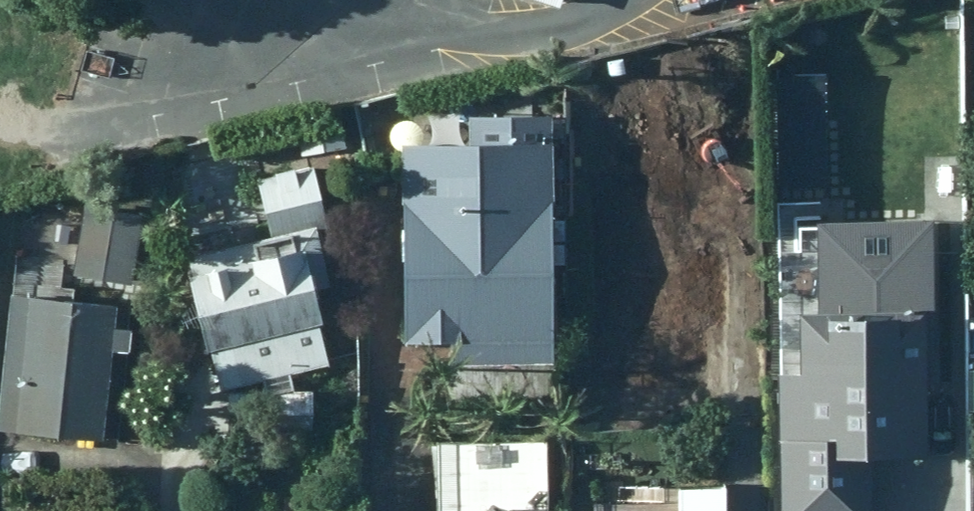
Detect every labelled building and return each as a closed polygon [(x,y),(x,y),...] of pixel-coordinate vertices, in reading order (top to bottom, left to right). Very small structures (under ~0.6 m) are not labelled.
[(824,78),(776,81),(785,189),(832,186),(824,78)] [(525,143),(400,142),(403,345),(450,344),(451,365),(553,364),(550,214),(526,214),(525,143)] [(257,182),(270,236),(325,222),(313,170),(257,182)] [(143,216),(82,206),(70,276),(131,286),(143,216)] [(782,510),(875,510),(873,466),(938,464),(931,225),(812,229),(815,316),(798,316),(800,377),(778,378),(782,510)] [(328,292),(314,229),(186,258),(191,277),(185,279),(211,393),(261,381),(264,396),(290,390),(286,375),(327,366),(310,296),(328,292)] [(15,230),(0,389),(0,429),(102,440),(111,351),(127,353),(129,331),(111,329),(114,305),(63,300),(69,236),(15,230)] [(311,398),(229,398),(230,433),(311,433),(311,398)] [(512,510),(548,509),(548,439),(436,439),(437,510),(512,510)] [(727,487),(660,487),(660,504),(596,504),(595,510),(727,510),(727,487)]
